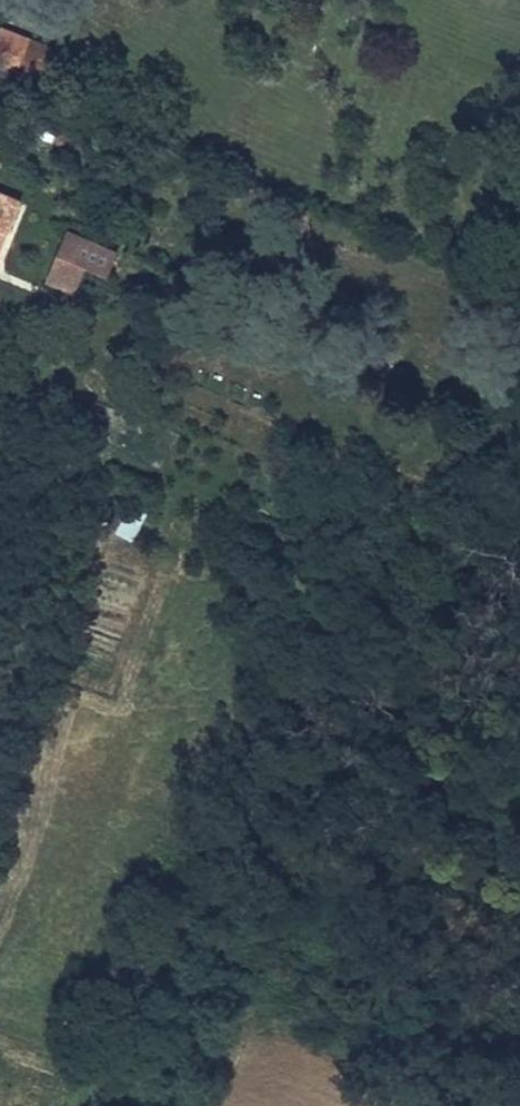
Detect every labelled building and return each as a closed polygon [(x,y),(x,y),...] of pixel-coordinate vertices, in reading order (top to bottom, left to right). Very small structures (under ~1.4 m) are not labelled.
[(7,27),(0,44),(0,67),(51,88),(64,51),(43,42),(7,27)] [(0,196),(0,251),(21,206),(0,196)] [(83,240),(69,234),(49,279),(63,285),(66,280),(76,284),(91,255),(80,249),(83,240)]
